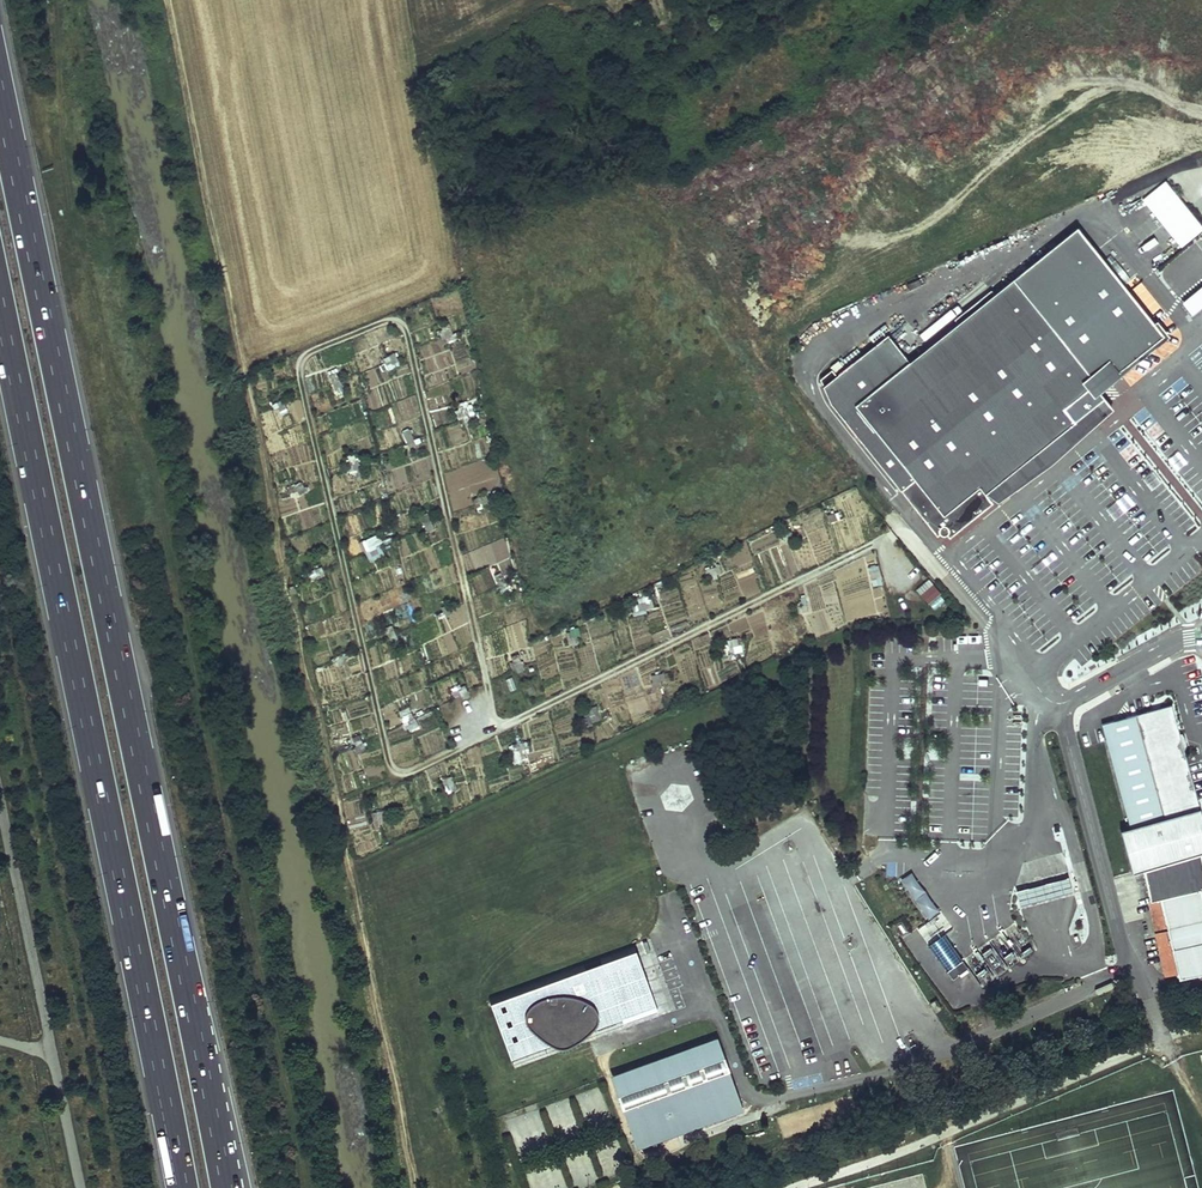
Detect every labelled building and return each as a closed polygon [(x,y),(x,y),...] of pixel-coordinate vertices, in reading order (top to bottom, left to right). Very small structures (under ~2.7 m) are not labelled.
[(565,121),(557,127),(564,139),(572,134),(565,121)] [(835,370),(829,375),(836,403),(905,491),(906,490),(920,508),(922,507),(923,505),(928,511),(926,512),(937,525),(940,530),(943,530),(943,531),(943,532),(944,532),(944,533),(945,533),(946,533),(947,532),(950,535),(995,500),(1083,429),(1084,431),(1115,408),(1100,389),(1114,378),(1167,336),(1097,250),(1080,228),(997,294),(994,290),(957,320),(960,324),(912,362),(890,335),(839,376),(835,370)] [(1182,302),(1192,315),(1201,306),(1201,286),(1201,287),(1182,302)] [(841,361),(835,366),(839,371),(845,366),(841,361)] [(274,406),(281,417),(288,412),(280,401),(274,406)] [(1084,431),(1083,429),(995,500),(997,502),(1034,475),(1037,473),(1055,459),(1073,444),(1115,408),(1084,431)] [(1145,430),(1154,422),(1144,409),(1134,417),(1145,430)] [(367,562),(384,558),(378,536),(361,541),(367,562)] [(878,566),(867,567),(869,587),(880,586),(878,566)] [(305,582),(323,576),(320,569),(303,574),(305,582)] [(917,590),(928,605),(941,594),(929,580),(917,590)] [(739,639),(727,642),(729,656),(742,653),(739,639)] [(659,672),(643,677),(653,712),(669,708),(659,672)] [(520,686),(525,698),(535,694),(531,681),(520,686)] [(1172,705),(1102,724),(1130,825),(1120,828),(1132,872),(1142,869),(1201,852),(1201,816),(1172,705)] [(398,711),(406,733),(417,729),(409,707),(398,711)] [(1142,869),(1150,900),(1152,900),(1161,897),(1165,915),(1156,917),(1154,918),(1157,933),(1169,931),(1178,972),(1179,978),(1201,973),(1201,898),(1200,889),(1201,888),(1201,852),(1142,869)] [(1016,891),(1020,905),(1073,891),(1070,877),(1016,891)] [(1165,915),(1161,897),(1152,900),(1156,917),(1165,915)] [(1178,972),(1169,931),(1157,933),(1166,975),(1178,972)] [(929,947),(947,972),(962,961),(944,936),(929,947)] [(962,963),(981,985),(1005,963),(986,941),(962,963)] [(601,956),(604,964),(588,970),(585,962),(540,977),(546,993),(532,998),(529,1000),(528,1002),(526,1006),(525,1009),(526,1012),(526,1014),(527,1019),(529,1022),(531,1025),(536,1029),(539,1031),(543,1034),(548,1038),(551,1040),(554,1042),(556,1044),(558,1044),(561,1046),(563,1046),(565,1047),(567,1047),(569,1046),(572,1045),(574,1044),(576,1044),(578,1043),(581,1041),(584,1039),(586,1038),(588,1036),(590,1035),(591,1034),(593,1032),(596,1030),(598,1028),(599,1027),(600,1025),(602,1022),(603,1018),(604,1015),(608,1014),(621,1013),(622,1016),(657,1005),(636,944),(601,956)] [(540,977),(490,995),(512,1059),(556,1044),(554,1042),(551,1040),(548,1038),(543,1034),(539,1031),(536,1029),(531,1025),(529,1022),(527,1019),(526,1014),(526,1012),(525,1009),(526,1006),(528,1002),(529,1000),(532,998),(546,993),(540,977)] [(920,980),(916,983),(920,991),(924,988),(920,980)] [(658,1008),(657,1005),(622,1016),(624,1020),(658,1008)] [(741,1107),(718,1039),(614,1075),(637,1143),(741,1107)] [(780,1121),(783,1137),(805,1132),(803,1124),(796,1126),(794,1118),(780,1121)]
